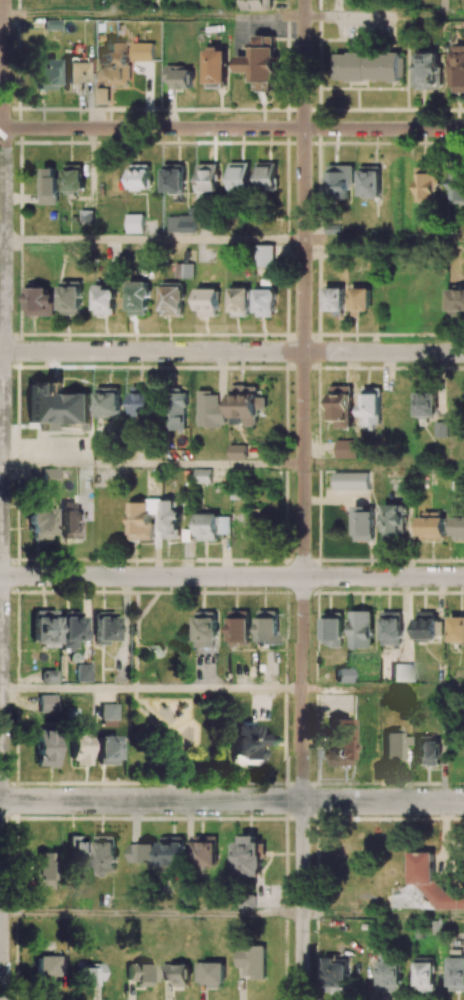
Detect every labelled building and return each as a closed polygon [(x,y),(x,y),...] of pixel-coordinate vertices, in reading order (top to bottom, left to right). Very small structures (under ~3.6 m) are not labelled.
[(271,0),(242,0),(242,10),(271,10),(271,0)] [(238,73),(251,72),(251,81),(276,81),(276,36),(257,36),(257,46),(251,46),(251,56),(238,56),(238,73)] [(131,60),(153,61),(154,43),(132,42),(131,60)] [(129,43),(106,43),(105,52),(102,52),(101,83),(128,84),(129,43)] [(453,45),(452,92),(463,92),(463,45),(453,45)] [(417,50),(418,90),(441,89),(441,50),(417,50)] [(205,83),(226,84),(227,51),(206,51),(205,83)] [(400,81),(400,53),(336,53),(336,80),(400,81)] [(36,59),(35,90),(56,90),(56,60),(36,59)] [(83,62),(64,63),(64,92),(83,92),(83,62)] [(192,86),(192,69),(178,69),(178,65),(166,65),(166,86),(192,86)] [(96,88),(97,104),(111,103),(110,87),(96,88)] [(250,162),(230,162),(230,193),(251,193),(250,162)] [(257,191),(278,191),(278,162),(257,162),(257,191)] [(197,164),(198,193),(219,192),(218,163),(197,164)] [(65,192),(84,191),(83,164),(64,165),(65,192)] [(162,192),(184,192),(184,164),(163,164),(162,192)] [(131,190),(151,191),(151,165),(131,165),(131,190)] [(355,166),(328,165),(328,198),(350,199),(350,186),(354,186),(355,166)] [(361,197),(381,197),(381,166),(361,166),(361,197)] [(56,204),(57,168),(41,167),(41,203),(56,204)] [(438,167),(416,167),(417,202),(439,202),(438,167)] [(451,169),(452,202),(463,202),(463,169),(451,169)] [(93,223),(93,210),(81,210),(81,223),(93,223)] [(126,233),(143,233),(143,214),(126,214),(126,233)] [(195,215),(167,216),(167,233),(196,232),(195,215)] [(274,266),(274,245),(258,245),(259,267),(274,266)] [(176,278),(193,278),(194,264),(176,263),(176,278)] [(256,317),(276,317),(276,279),(262,279),(262,286),(256,286),(256,317)] [(60,314),(82,315),(82,281),(60,281),(60,314)] [(148,316),(149,282),(129,281),(128,315),(148,316)] [(184,283),(162,283),(162,315),(184,315),(184,283)] [(28,316),(53,316),(53,285),(27,285),(28,316)] [(95,315),(116,315),(115,289),(106,289),(106,285),(94,285),(95,315)] [(250,317),(251,286),(232,286),(231,316),(250,317)] [(198,287),(198,316),(219,316),(219,287),(198,287)] [(325,311),(334,311),(334,316),(344,316),(343,287),(324,287),(325,311)] [(370,288),(352,288),(351,316),(361,316),(361,311),(370,311),(370,288)] [(448,315),(463,315),(463,289),(447,290),(448,315)] [(91,393),(62,393),(62,383),(28,383),(28,423),(39,423),(39,431),(55,431),(55,424),(91,424),(91,393)] [(133,414),(155,414),(155,385),(132,386),(133,414)] [(231,425),(258,425),(258,409),(267,409),(267,397),(259,397),(259,385),(231,385),(231,425)] [(352,427),(353,386),(330,386),(330,420),(338,420),(338,427),(352,427)] [(121,416),(121,387),(98,387),(97,416),(121,416)] [(380,424),(380,387),(361,387),(361,429),(373,428),(373,424),(380,424)] [(416,417),(437,416),(436,388),(415,388),(416,417)] [(227,404),(219,404),(219,392),(198,392),(197,426),(226,426),(227,404)] [(175,430),(187,430),(187,393),(170,393),(171,419),(175,419),(175,430)] [(435,437),(447,438),(447,416),(435,416),(435,437)] [(357,440),(336,440),(336,459),(357,458),(357,440)] [(229,459),(247,460),(247,445),(229,444),(229,459)] [(41,486),(57,487),(57,469),(42,468),(41,486)] [(195,483),(212,483),(212,469),(195,469),(195,483)] [(333,489),(368,490),(368,473),(334,472),(333,489)] [(91,498),(92,483),(81,483),(80,498),(91,498)] [(128,502),(128,539),(152,540),(152,514),(162,514),(161,539),(179,539),(179,499),(147,499),(147,502),(128,502)] [(50,502),(28,503),(29,540),(51,540),(50,502)] [(80,519),(83,519),(83,511),(76,511),(76,502),(61,502),(60,541),(80,541),(80,519)] [(405,536),(405,504),(383,504),(383,536),(405,536)] [(354,507),(354,541),(374,541),(374,507),(354,507)] [(420,513),(419,539),(444,540),(445,514),(420,513)] [(197,540),(218,541),(218,534),(230,534),(231,515),(198,514),(197,540)] [(463,539),(463,517),(452,517),(452,539),(463,539)] [(56,611),(31,611),(31,646),(56,646),(56,611)] [(229,645),(249,645),(250,611),(229,611),(229,645)] [(277,645),(278,611),(258,611),(257,645),(277,645)] [(351,647),(373,647),(372,611),(350,611),(351,647)] [(81,612),(59,612),(60,650),(75,649),(75,641),(82,641),(81,612)] [(93,643),(115,644),(115,612),(94,612),(93,643)] [(217,612),(195,612),(195,647),(216,647),(217,612)] [(343,612),(323,612),(323,646),(343,645),(343,612)] [(402,644),(401,612),(381,612),(382,645),(402,644)] [(416,639),(437,639),(437,612),(417,612),(416,639)] [(450,617),(450,642),(463,642),(463,617),(450,617)] [(463,680),(463,664),(451,663),(450,679),(463,680)] [(91,665),(76,664),(75,682),(91,682),(91,665)] [(412,665),(392,665),(392,681),(412,681),(412,665)] [(113,681),(127,681),(127,666),(112,666),(113,681)] [(351,682),(351,669),(335,669),(335,682),(351,682)] [(55,671),(41,671),(41,683),(55,684),(55,671)] [(56,695),(38,695),(38,713),(55,713),(56,695)] [(117,704),(99,705),(99,720),(117,720),(117,704)] [(350,720),(330,720),(330,766),(350,765),(350,720)] [(229,724),(230,760),(256,759),(255,746),(259,746),(259,734),(255,734),(255,724),(229,724)] [(378,766),(379,728),(359,728),(358,765),(378,766)] [(384,733),(384,764),(401,764),(401,746),(409,745),(408,737),(402,737),(402,728),(393,729),(393,732),(384,733)] [(55,767),(55,730),(36,730),(35,767),(55,767)] [(70,766),(89,766),(90,730),(71,730),(70,766)] [(436,735),(415,736),(416,766),(437,765),(436,735)] [(97,737),(96,765),(117,766),(118,737),(97,737)] [(116,835),(95,836),(96,873),(117,873),(116,835)] [(217,835),(194,836),(194,867),(217,866),(217,835)] [(236,842),(235,876),(263,876),(263,844),(257,844),(257,835),(242,835),(242,842),(236,842)] [(90,863),(90,842),(81,841),(81,836),(69,836),(68,863),(90,863)] [(184,836),(159,836),(160,865),(185,865),(184,836)] [(155,862),(156,839),(139,839),(139,844),(130,844),(129,862),(155,862)] [(49,852),(35,852),(36,882),(50,882),(49,852)] [(410,852),(410,887),(392,887),(392,908),(463,908),(463,890),(434,890),(434,852),(410,852)] [(236,968),(244,968),(243,978),(265,978),(265,947),(237,947),(236,968)] [(379,992),(402,992),(402,961),(393,961),(393,954),(380,954),(379,992)] [(62,979),(63,956),(35,956),(34,979),(62,979)] [(336,957),(325,957),(326,993),(348,992),(347,963),(336,963),(336,957)] [(415,991),(434,991),(435,957),(415,957),(415,991)] [(449,957),(449,991),(463,991),(463,958),(449,957)] [(225,962),(196,962),(196,982),(206,982),(206,986),(225,986),(225,962)] [(101,981),(102,964),(83,964),(83,968),(74,968),(74,986),(94,987),(94,981),(101,981)] [(126,981),(136,982),(136,986),(153,987),(154,964),(127,964),(126,981)] [(190,964),(172,964),(171,987),(189,987),(190,964)]
